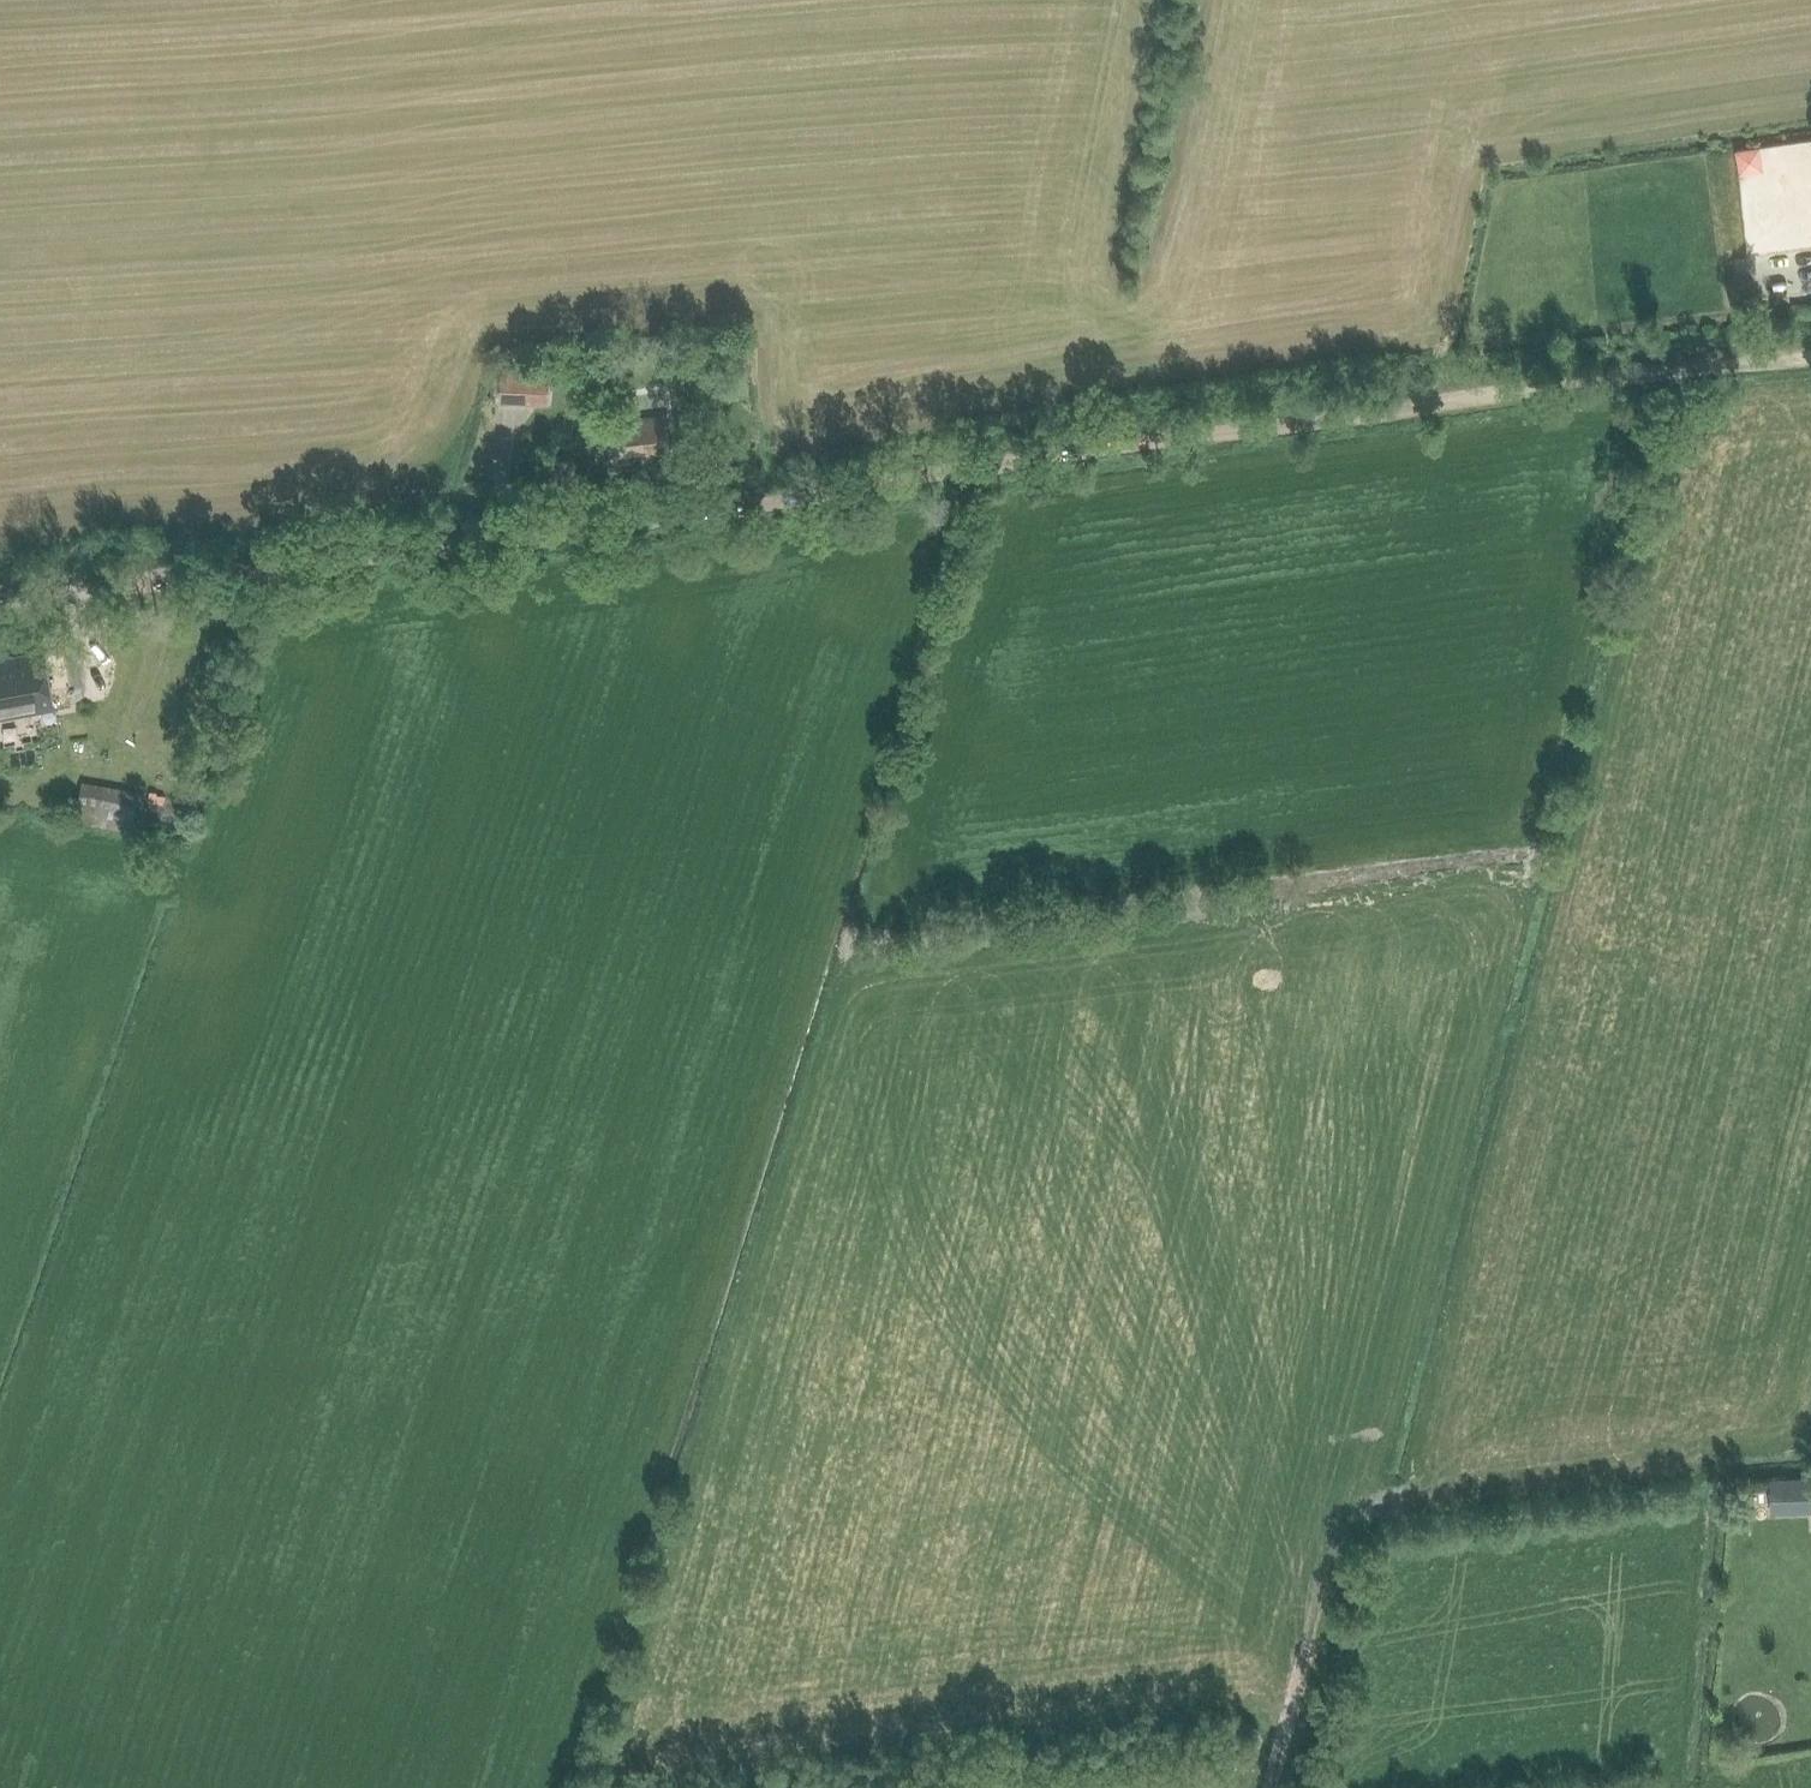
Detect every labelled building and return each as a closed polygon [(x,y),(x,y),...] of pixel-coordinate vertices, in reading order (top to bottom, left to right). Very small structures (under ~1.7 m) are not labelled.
[(1743,147),(1747,172),(1774,168),(1770,142),(1743,147)] [(548,369),(543,369),(501,367),(500,403),(547,404),(548,369)] [(645,454),(670,450),(666,415),(634,419),(632,397),(622,399),(623,421),(601,424),(606,465),(631,462),(630,455),(644,453),(645,454)] [(572,462),(557,464),(559,488),(575,487),(572,462)] [(55,710),(43,652),(0,660),(0,721),(55,710)] [(84,782),(76,823),(132,833),(139,792),(84,782)] [(1810,1512),(1810,1476),(1769,1477),(1770,1514),(1810,1512)]
